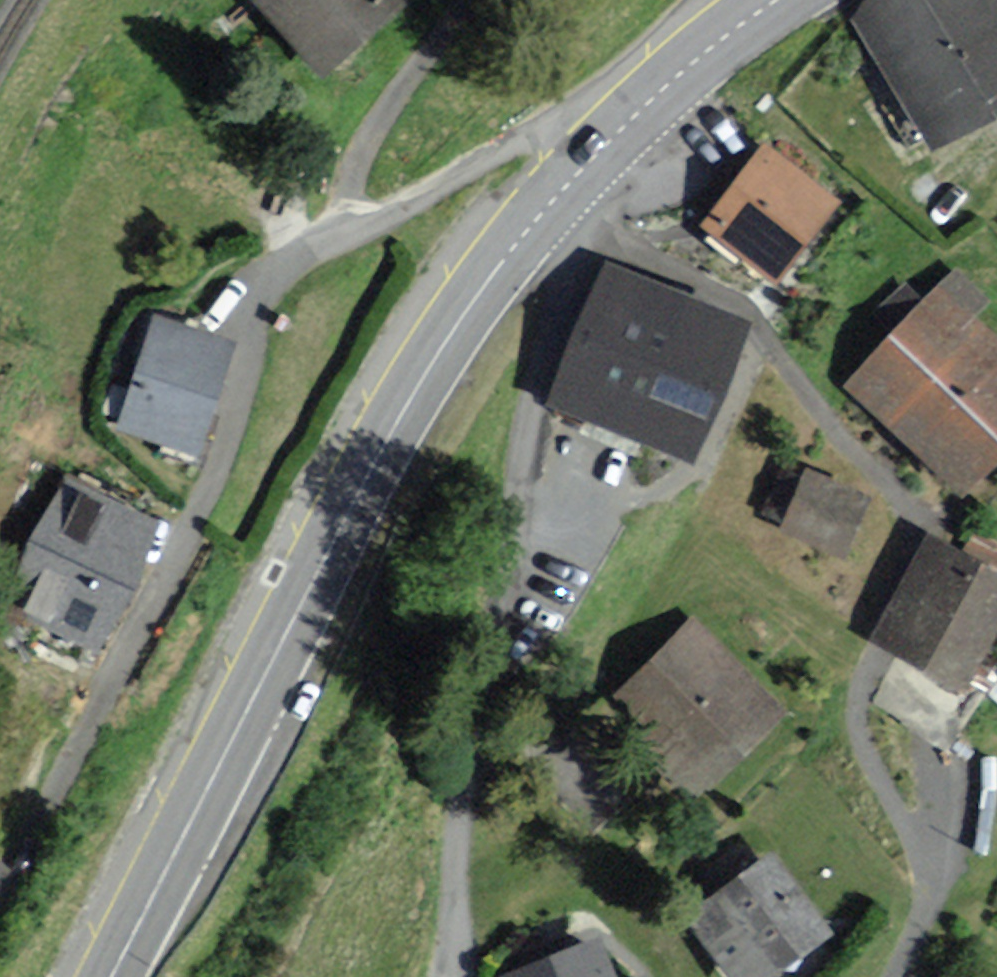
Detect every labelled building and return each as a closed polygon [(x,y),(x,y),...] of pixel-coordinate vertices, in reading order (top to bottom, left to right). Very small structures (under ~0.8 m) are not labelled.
[(392,0),(268,0),(324,63),(393,1),(392,0)] [(860,20),(930,137),(996,97),(996,0),(894,0),(860,20)] [(825,200),(762,152),(709,221),(773,269),(825,200)] [(956,275),(852,385),(960,487),(996,448),(996,352),(963,321),(983,300),(956,275)] [(740,330),(607,277),(559,396),(692,450),(740,330)] [(228,343),(156,320),(122,425),(194,448),(228,343)] [(864,497),(809,474),(787,527),(841,550),(864,497)] [(151,525),(67,486),(10,608),(94,647),(151,525)] [(932,542),(882,643),(967,686),(996,626),(996,549),(964,533),(955,553),(932,542)] [(779,710),(695,628),(623,701),(707,783),(779,710)] [(765,862),(696,919),(744,976),(760,976),(819,928),(765,862)] [(595,945),(517,976),(608,976),(595,945)]
